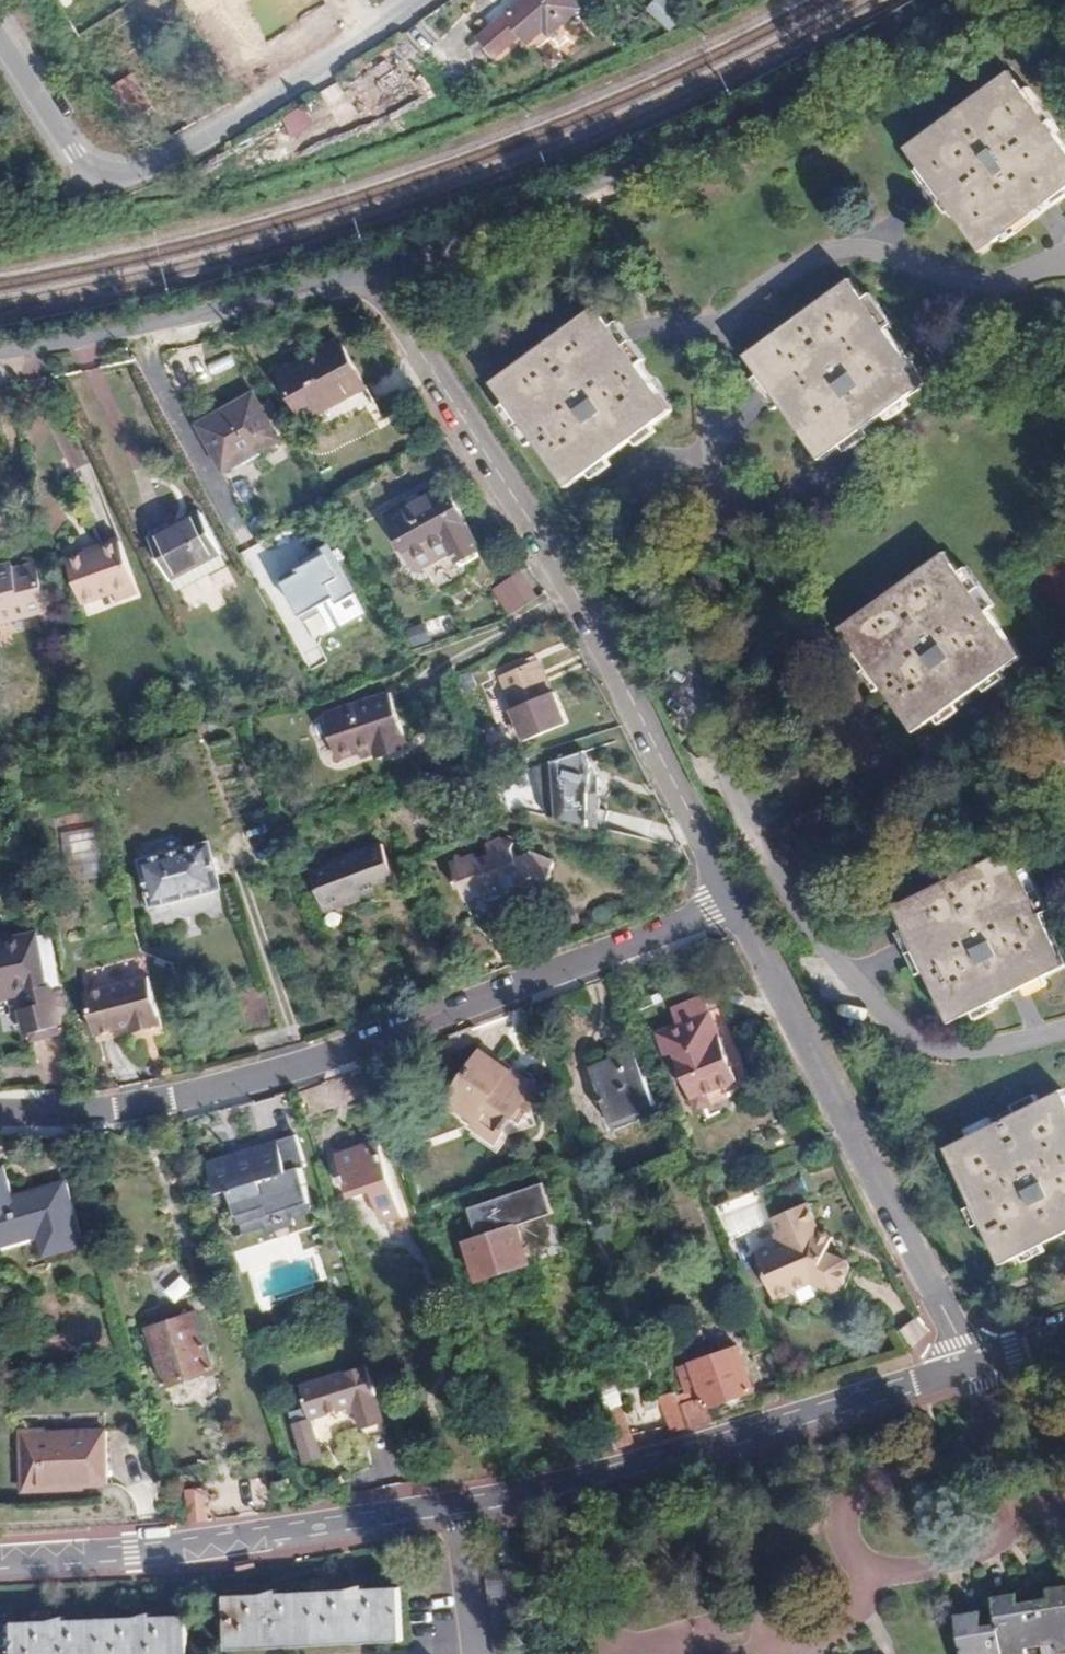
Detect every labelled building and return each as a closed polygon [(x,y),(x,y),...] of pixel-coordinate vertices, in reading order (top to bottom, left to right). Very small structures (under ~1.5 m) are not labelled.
[(480,37),(497,56),(521,34),(529,43),(545,29),(551,36),(582,8),(575,0),(521,0),(480,37)] [(645,10),(672,30),(685,12),(668,0),(653,0),(645,10)] [(543,57),(552,68),(564,59),(555,48),(543,57)] [(982,251),(1064,190),(1064,146),(1009,70),(905,147),(982,251)] [(118,94),(134,119),(147,111),(131,85),(118,94)] [(294,139),(317,128),(307,107),(284,118),(294,139)] [(746,355),(822,459),(927,382),(850,278),(746,355)] [(493,383),(569,486),(673,410),(597,306),(493,383)] [(339,340),(281,373),(318,437),(375,405),(353,365),(339,340)] [(262,451),(281,440),(255,394),(225,411),(200,425),(226,471),(245,460),(242,454),(258,445),(262,451)] [(265,458),(262,451),(258,445),(242,454),(245,460),(249,467),(265,458)] [(463,516),(448,487),(391,519),(418,568),(423,572),(454,553),(459,562),(466,564),(479,558),(481,550),(463,516)] [(178,591),(229,563),(202,511),(177,525),(150,539),(178,591)] [(68,561),(83,604),(115,592),(117,599),(140,591),(121,542),(99,550),(68,561)] [(326,548),(274,577),(313,644),(364,615),(326,548)] [(841,627),(916,731),(1021,656),(945,552),(841,627)] [(40,613),(44,626),(54,623),(36,563),(26,566),(13,570),(4,573),(2,566),(0,567),(0,623),(40,613)] [(11,563),(2,566),(4,573),(13,570),(11,563)] [(194,585),(208,609),(243,589),(229,564),(194,585)] [(492,587),(508,616),(540,597),(524,569),(492,587)] [(426,622),(408,627),(413,646),(431,641),(426,622)] [(533,662),(497,679),(511,711),(548,694),(540,677),(533,662)] [(299,677),(288,682),(293,692),(304,687),(299,677)] [(391,691),(323,714),(339,758),(361,750),(373,746),(375,752),(408,740),(399,713),(391,691)] [(363,756),(375,752),(373,746),(361,750),(363,756)] [(584,754),(551,763),(553,819),(602,830),(603,781),(584,754)] [(97,828),(62,831),(65,862),(100,859),(97,828)] [(210,843),(142,861),(154,906),(222,888),(210,843)] [(366,896),(399,883),(383,843),(310,871),(326,910),(366,896)] [(492,860),(479,865),(476,857),(452,865),(466,902),(489,894),(490,896),(502,892),(518,886),(525,887),(523,892),(543,899),(549,883),(556,863),(531,854),(517,859),(514,850),(516,847),(505,843),(488,849),(492,860)] [(951,1023),(1064,966),(1064,959),(1010,848),(893,906),(951,1023)] [(2,996),(25,991),(28,1007),(20,1009),(26,1034),(29,1033),(31,1041),(58,1035),(56,1027),(60,1026),(51,986),(47,987),(36,933),(0,940),(0,997),(2,996)] [(149,976),(85,992),(96,1033),(119,1028),(121,1035),(132,1032),(130,1025),(141,1022),(143,1029),(162,1025),(149,976)] [(671,1009),(678,1025),(711,1011),(705,994),(671,1009)] [(721,1008),(711,1011),(678,1025),(658,1033),(667,1056),(674,1053),(693,1101),(738,1082),(724,1044),(734,1040),(721,1008)] [(130,1025),(132,1032),(143,1029),(141,1022),(130,1025)] [(119,1028),(96,1033),(98,1040),(121,1035),(119,1028)] [(753,1089),(734,1040),(724,1044),(738,1082),(693,1101),(698,1112),(753,1089)] [(470,1072),(449,1102),(474,1120),(468,1128),(472,1133),(470,1135),(498,1153),(510,1134),(537,1125),(531,1107),(542,1091),(484,1051),(470,1072)] [(612,1060),(591,1069),(614,1128),(658,1111),(635,1051),(612,1060)] [(1005,1264),(1064,1234),(1064,1089),(947,1148),(1005,1264)] [(298,1135),(209,1156),(215,1191),(229,1193),(241,1234),(317,1210),(300,1172),(308,1168),(298,1135)] [(378,1142),(336,1156),(350,1197),(371,1189),(382,1221),(394,1217),(403,1214),(378,1142)] [(66,1180),(55,1183),(42,1187),(43,1191),(29,1195),(28,1190),(12,1195),(4,1165),(0,1166),(0,1249),(38,1238),(45,1258),(86,1247),(66,1180)] [(42,1187),(28,1190),(29,1195),(43,1191),(42,1187)] [(776,1299),(814,1282),(835,1292),(841,1289),(846,1278),(851,1267),(848,1260),(828,1252),(830,1247),(813,1238),(812,1232),(819,1228),(808,1202),(773,1217),(783,1241),(757,1253),(776,1299)] [(519,1224),(467,1242),(481,1281),(506,1272),(532,1263),(519,1224)] [(834,1237),(819,1228),(812,1232),(813,1238),(830,1247),(834,1237)] [(148,1328),(168,1386),(190,1378),(214,1370),(194,1312),(148,1328)] [(249,1319),(241,1321),(247,1339),(255,1337),(249,1319)] [(713,1422),(708,1408),(731,1400),(754,1392),(737,1346),(691,1363),(693,1366),(680,1370),(688,1393),(679,1397),(691,1425),(691,1428),(713,1422)] [(300,1386),(307,1407),(311,1420),(355,1405),(363,1430),(388,1422),(368,1363),(300,1386)] [(673,1432),(691,1425),(679,1397),(677,1390),(643,1404),(647,1413),(658,1408),(657,1405),(661,1403),(668,1419),(673,1432)] [(603,1412),(615,1447),(632,1442),(617,1406),(603,1412)] [(290,1412),(305,1462),(322,1457),(311,1420),(307,1407),(290,1412)] [(23,1439),(26,1489),(63,1487),(108,1485),(105,1430),(44,1433),(44,1438),(23,1439)] [(290,1477),(273,1483),(279,1499),(296,1493),(290,1477)] [(189,1490),(192,1523),(207,1521),(204,1488),(189,1490)] [(513,1569),(485,1572),(494,1653),(521,1653),(523,1653),(513,1569)] [(228,1648),(403,1639),(400,1587),(364,1589),(363,1585),(349,1589),(277,1593),(276,1590),(262,1594),(226,1596),(228,1648)] [(1062,1587),(1048,1588),(1049,1599),(1034,1601),(1041,1645),(1057,1643),(1059,1653),(1064,1653),(1064,1586),(1062,1587)] [(1003,1653),(1028,1653),(1027,1648),(1041,1645),(1034,1601),(1019,1604),(1017,1594),(1007,1595),(993,1598),(998,1624),(1003,1653)] [(962,1653),(1003,1653),(998,1624),(983,1626),(981,1611),(965,1614),(955,1615),(962,1653)] [(187,1614),(151,1616),(151,1612),(136,1617),(92,1619),(65,1620),(65,1616),(50,1620),(13,1622),(15,1653),(189,1653),(187,1614)] [(1059,1653),(1057,1643),(1041,1645),(1043,1653),(1064,1653),(1059,1653)]
